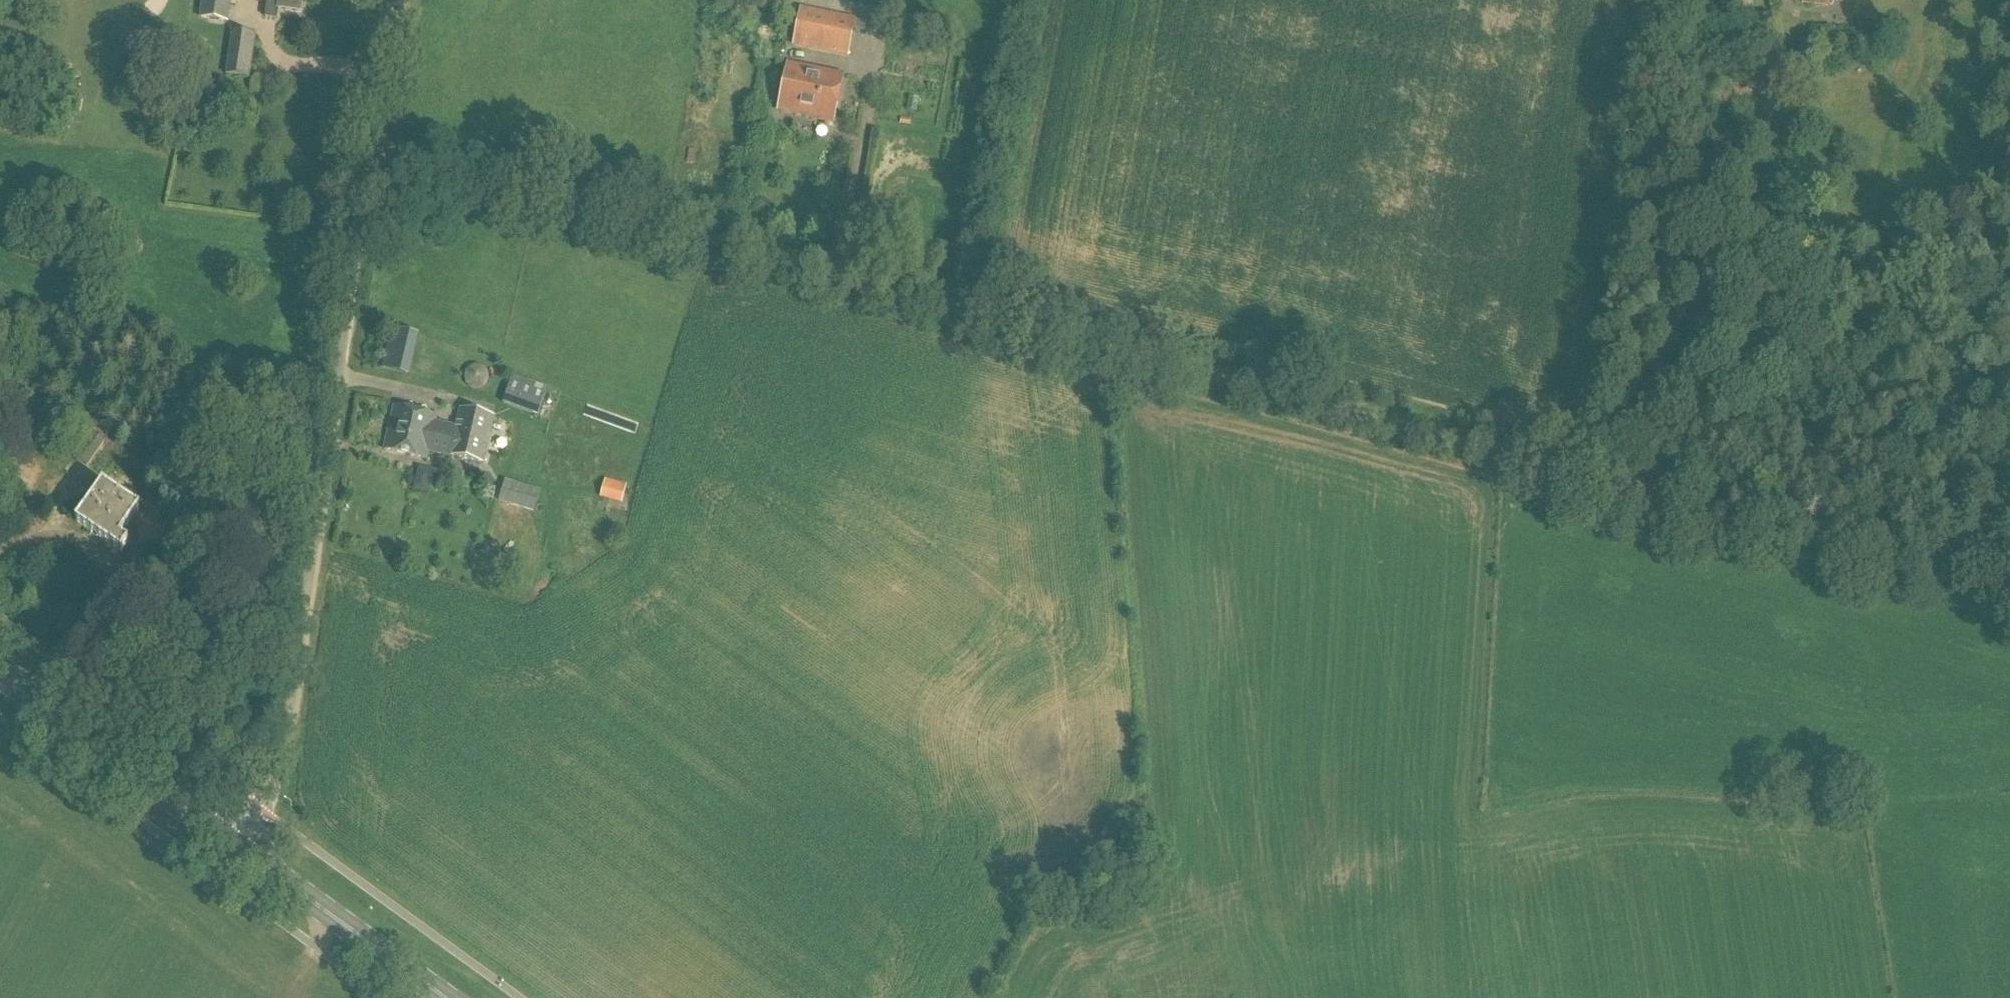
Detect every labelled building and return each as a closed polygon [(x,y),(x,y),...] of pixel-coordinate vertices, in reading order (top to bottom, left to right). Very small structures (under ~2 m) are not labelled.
[(231,0),(202,0),(199,20),(228,23),(231,0)] [(258,1),(264,2),(266,2),(264,18),(277,20),(278,9),(301,12),(302,0),(258,0),(258,1)] [(847,55),(854,20),(801,9),(794,44),(847,55)] [(249,79),(256,35),(231,31),(224,75),(249,79)] [(833,123),(843,76),(788,64),(778,111),(833,123)] [(405,373),(414,333),(391,328),(383,368),(405,373)] [(537,416),(547,389),(512,376),(502,403),(537,416)] [(438,416),(395,405),(394,408),(384,450),(427,460),(429,451),(449,455),(483,463),(494,416),(461,408),(457,425),(457,426),(436,421),(438,416)] [(105,442),(94,434),(95,430),(79,426),(80,423),(63,419),(61,426),(68,441),(73,434),(85,442),(73,459),(85,468),(105,442)] [(108,470),(115,452),(103,448),(96,466),(108,470)] [(429,470),(418,467),(416,478),(426,481),(429,470)] [(534,513),(540,491),(505,480),(498,502),(534,513)] [(621,504),(626,486),(605,480),(600,498),(621,504)] [(121,553),(129,541),(121,536),(141,507),(103,482),(76,522),(121,553)]
